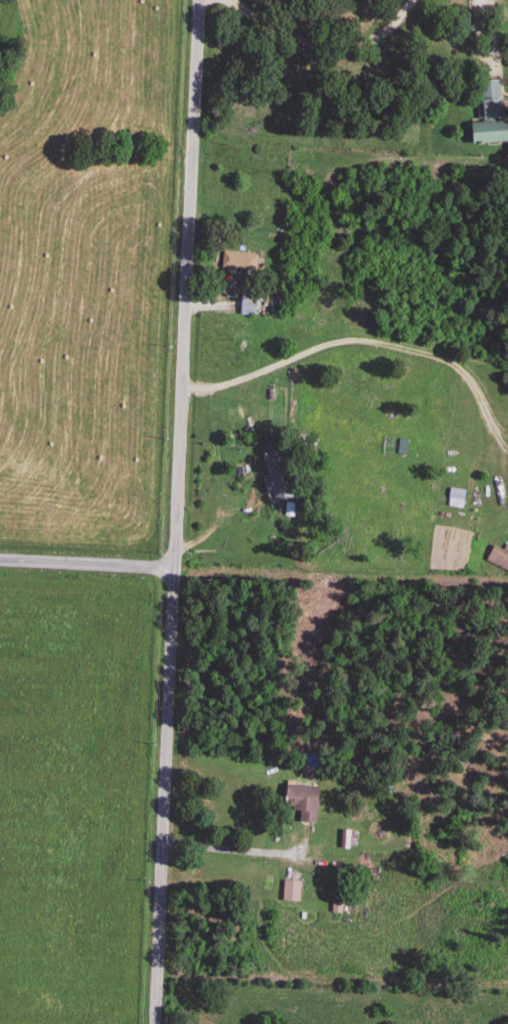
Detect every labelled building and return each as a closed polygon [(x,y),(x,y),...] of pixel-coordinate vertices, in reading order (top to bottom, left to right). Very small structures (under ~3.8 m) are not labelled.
[(498,83),(480,83),(480,123),(498,123),(498,83)] [(468,125),(468,146),(507,146),(507,125),(468,125)] [(255,277),(258,258),(222,253),(220,271),(255,277)] [(256,301),(239,301),(239,317),(255,318),(256,301)] [(464,493),(449,491),(448,500),(462,503),(464,493)] [(484,563),(507,574),(507,549),(505,547),(502,552),(492,547),(484,563)] [(297,825),(314,826),(317,789),(283,787),(281,811),(298,813),(297,825)] [(298,882),(282,882),(282,903),(298,903),(298,882)]
